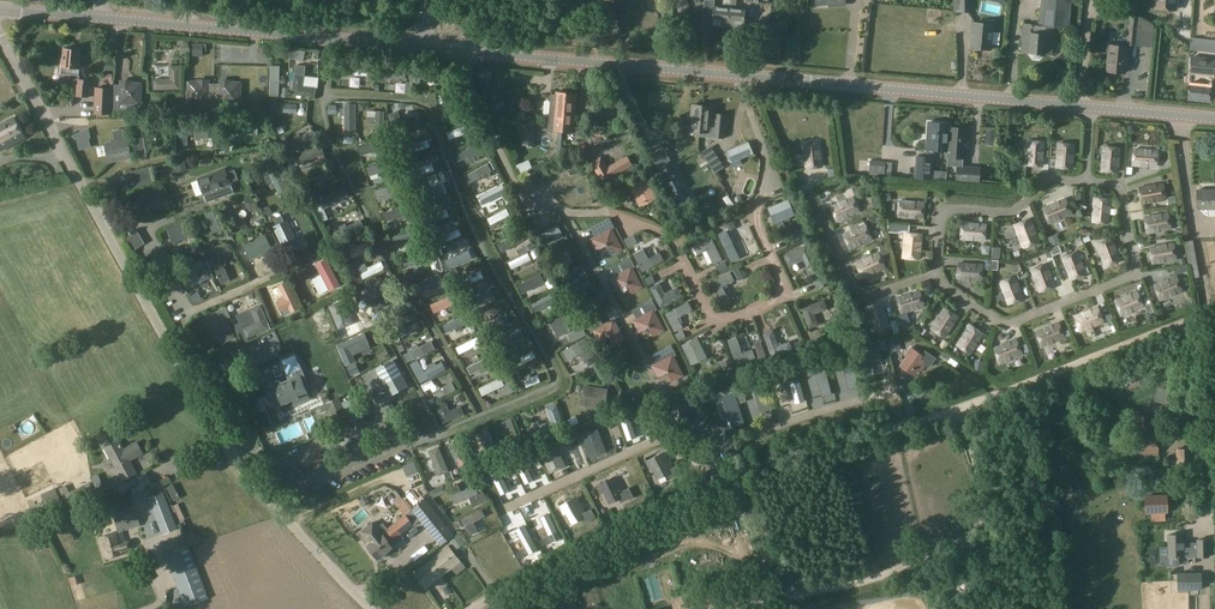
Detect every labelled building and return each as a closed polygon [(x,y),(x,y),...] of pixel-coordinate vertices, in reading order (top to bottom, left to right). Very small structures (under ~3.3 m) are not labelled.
[(702,18),(712,19),(711,25),(727,26),(729,9),(730,0),(723,0),(722,8),(714,7),(715,0),(714,0),(704,0),(702,18)] [(727,26),(743,28),(745,10),(735,9),(736,0),(730,0),(729,9),(727,26)] [(960,13),(969,12),(969,0),(959,0),(960,13)] [(1039,24),(1039,26),(1052,27),(1068,28),(1071,0),(1068,0),(1041,0),(1039,24)] [(1154,8),(1173,10),(1174,0),(1155,0),(1154,8)] [(758,11),(759,22),(772,20),(770,9),(758,11)] [(1137,17),(1136,17),(1129,16),(1126,46),(1135,46),(1138,17),(1137,17)] [(992,24),(973,22),(971,48),(990,50),(990,44),(1000,45),(1001,34),(991,33),(992,24)] [(1039,24),(1024,23),(1021,52),(1031,53),(1031,56),(1033,58),(1038,59),(1040,56),(1041,54),(1050,55),(1052,27),(1039,26),(1039,24)] [(1191,50),(1214,53),(1214,40),(1192,38),(1191,50)] [(187,42),(179,43),(180,47),(181,55),(189,54),(187,42)] [(1128,57),(1126,57),(1127,46),(1109,45),(1106,71),(1124,73),(1125,63),(1127,63),(1128,57)] [(78,75),(77,75),(80,50),(64,48),(61,73),(70,74),(69,85),(77,86),(76,96),(88,97),(90,81),(78,79),(78,76),(78,75)] [(1191,83),(1189,82),(1187,100),(1208,102),(1209,102),(1209,97),(1210,85),(1207,84),(1205,84),(1206,75),(1208,75),(1211,75),(1213,59),(1191,57),(1190,73),(1192,73),(1195,74),(1194,83),(1191,83)] [(106,61),(106,71),(114,71),(115,61),(113,61),(107,61),(106,61)] [(278,72),(278,64),(269,64),(269,94),(278,94),(278,81),(285,81),(285,72),(278,72)] [(343,64),(343,74),(367,76),(368,65),(343,64)] [(295,65),(292,90),(292,95),(314,98),(315,87),(303,86),(306,66),(295,65)] [(169,79),(153,79),(153,90),(181,89),(180,66),(169,66),(169,79)] [(404,68),(378,67),(378,77),(403,79),(404,68)] [(420,82),(421,77),(438,78),(438,68),(409,67),(409,76),(414,77),(414,82),(420,82)] [(219,93),(214,93),(214,108),(230,108),(230,103),(238,103),(238,82),(219,82),(219,93)] [(115,85),(114,111),(129,111),(129,105),(141,105),(141,83),(132,83),(120,83),(120,85),(115,85)] [(209,83),(188,83),(188,103),(199,103),(199,109),(214,108),(214,93),(209,93),(209,83)] [(111,88),(95,88),(94,113),(94,117),(110,118),(111,88)] [(551,92),(548,130),(562,131),(566,93),(556,92),(551,92)] [(450,93),(444,95),(449,109),(445,111),(447,117),(447,118),(458,115),(458,113),(455,107),(450,93)] [(566,93),(562,131),(572,132),(576,94),(566,93)] [(490,104),(493,111),(501,108),(498,101),(490,104)] [(273,102),(272,112),(297,113),(298,103),(273,102)] [(340,109),(340,116),(344,116),(344,134),(355,134),(355,104),(344,104),(344,109),(340,109)] [(678,112),(675,138),(692,140),(692,134),(699,135),(702,105),(692,104),(691,113),(678,112)] [(712,106),(702,105),(699,135),(723,137),(725,115),(717,114),(716,119),(711,119),(712,106)] [(367,117),(367,124),(375,124),(375,134),(383,134),(384,112),(376,112),(376,118),(367,117)] [(397,112),(388,115),(395,132),(418,124),(415,116),(400,121),(397,112)] [(142,116),(130,117),(136,156),(146,154),(141,125),(144,125),(142,116)] [(522,145),(534,146),(535,130),(537,130),(538,127),(539,127),(539,124),(536,124),(537,117),(524,116),(522,145)] [(24,137),(13,117),(0,125),(0,150),(24,137)] [(234,123),(233,134),(257,134),(257,123),(252,123),(252,119),(241,119),(241,122),(241,123),(234,123)] [(194,122),(194,139),(214,139),(214,121),(194,122)] [(926,149),(925,156),(915,155),(914,178),(931,180),(933,150),(938,150),(938,153),(948,154),(950,127),(950,124),(928,122),(926,149)] [(445,133),(448,140),(469,132),(466,124),(445,133)] [(948,154),(947,166),(957,167),(962,167),(963,159),(965,159),(967,129),(950,127),(948,154)] [(298,134),(291,141),(300,150),(316,134),(310,128),(301,137),(298,134)] [(113,131),(115,142),(104,144),(108,162),(131,157),(126,138),(125,133),(123,133),(122,129),(113,131)] [(446,141),(449,148),(468,141),(466,134),(446,141)] [(410,144),(407,145),(409,153),(429,146),(427,138),(415,142),(414,139),(409,141),(410,144)] [(79,150),(88,148),(90,148),(88,139),(77,141),(79,150)] [(358,146),(362,156),(385,150),(382,139),(358,146)] [(738,155),(740,159),(753,154),(748,141),(725,151),(728,158),(738,155)] [(1027,141),(1025,165),(1041,166),(1043,142),(1027,141)] [(807,169),(821,167),(818,143),(802,145),(807,169)] [(1058,143),(1056,167),(1071,169),(1073,145),(1058,143)] [(172,144),(162,145),(163,149),(163,152),(173,151),(172,144)] [(319,145),(298,155),(303,165),(314,160),(317,167),(327,162),(324,155),(319,145)] [(476,147),(455,155),(458,163),(479,154),(476,147)] [(1118,148),(1103,147),(1101,171),(1117,172),(1118,148)] [(410,155),(407,149),(400,151),(403,158),(410,155)] [(413,152),(415,159),(429,156),(428,149),(413,152)] [(1156,167),(1157,151),(1133,149),(1132,165),(1156,167)] [(601,156),(590,163),(602,184),(619,174),(614,163),(607,167),(601,156)] [(288,162),(292,168),(297,165),(294,159),(289,162),(288,162)] [(185,160),(173,162),(175,173),(186,172),(185,160)] [(392,170),(389,161),(366,167),(369,177),(392,170)] [(529,161),(515,166),(518,175),(533,170),(529,161)] [(271,167),(267,169),(270,174),(274,183),(270,185),(272,189),(276,187),(278,192),(286,189),(282,181),(284,181),(282,176),(287,173),(282,162),(277,165),(271,167)] [(684,186),(672,162),(657,169),(669,194),(671,193),(676,204),(686,199),(680,188),(684,186)] [(413,168),(416,176),(434,171),(431,163),(413,168)] [(884,164),(870,163),(869,175),(883,176),(884,164)] [(487,164),(465,176),(469,184),(483,176),(485,178),(490,176),(488,173),(491,172),(487,164)] [(124,174),(128,189),(153,182),(149,167),(124,174)] [(956,179),(956,182),(978,183),(978,181),(979,168),(962,167),(957,167),(956,179)] [(225,169),(197,179),(198,180),(203,194),(203,195),(204,195),(207,203),(233,193),(231,186),(231,185),(230,182),(236,180),(237,178),(235,171),(233,171),(226,173),(225,169)] [(330,169),(310,178),(315,187),(319,185),(321,188),(325,186),(323,183),(334,177),(330,169)] [(43,187),(57,183),(56,177),(42,181),(43,187)] [(647,179),(629,187),(632,192),(635,198),(639,206),(656,197),(647,179)] [(444,192),(441,184),(417,192),(420,200),(444,192)] [(1165,199),(1162,184),(1138,188),(1141,204),(1165,199)] [(377,200),(401,193),(399,185),(375,192),(377,200)] [(152,186),(135,203),(136,204),(135,205),(141,212),(160,194),(154,187),(153,188),(152,186)] [(195,205),(201,202),(196,189),(190,191),(195,205)] [(286,189),(278,192),(280,198),(288,195),(286,189)] [(344,190),(320,201),(323,208),(347,198),(344,190)] [(1214,209),(1214,190),(1196,190),(1196,209),(1214,209)] [(890,193),(881,194),(882,202),(891,201),(890,193)] [(103,194),(97,197),(101,206),(108,202),(103,194)] [(478,206),(481,212),(500,202),(496,196),(478,206)] [(1175,196),(1167,197),(1169,205),(1176,204),(1175,196)] [(256,197),(245,198),(246,209),(248,209),(257,208),(256,197)] [(858,212),(852,197),(830,207),(837,222),(858,212)] [(876,197),(870,198),(872,208),(878,206),(876,197)] [(1109,200),(1093,198),(1091,222),(1107,223),(1109,200)] [(1065,199),(1042,208),(1048,223),(1071,214),(1065,199)] [(787,200),(767,209),(774,224),(794,215),(787,200)] [(898,217),(922,219),(923,203),(899,201),(898,217)] [(1139,204),(1140,212),(1165,210),(1165,202),(1139,204)] [(268,206),(262,209),(266,217),(272,213),(268,206)] [(321,207),(315,210),(321,222),(328,219),(323,209),(322,210),(321,207)] [(406,207),(384,214),(386,221),(398,218),(399,221),(404,219),(403,216),(409,214),(406,207)] [(427,215),(429,222),(448,215),(445,208),(427,215)] [(1205,209),(1205,225),(1214,225),(1214,209),(1205,209)] [(213,211),(205,214),(213,236),(222,233),(213,211)] [(880,211),(869,217),(872,223),(883,218),(880,211)] [(1144,217),(1146,233),(1170,229),(1167,213),(1144,217)] [(838,231),(859,221),(856,214),(835,224),(838,231)] [(280,215),(273,219),(276,226),(274,227),(284,248),(290,245),(296,243),(296,242),(286,221),(284,222),(280,215)] [(431,232),(449,225),(446,217),(428,225),(431,232)] [(506,218),(487,226),(490,233),(509,224),(506,218)] [(604,233),(595,238),(592,239),(597,249),(606,245),(610,253),(620,248),(611,230),(615,228),(610,218),(600,224),(604,233)] [(338,225),(339,228),(336,230),(340,238),(364,227),(360,219),(346,225),(345,222),(338,225)] [(245,220),(234,225),(239,235),(249,230),(245,220)] [(1038,242),(1029,220),(1014,225),(1023,248),(1038,242)] [(781,222),(773,226),(778,237),(786,232),(789,237),(796,234),(790,223),(784,226),(781,222)] [(183,223),(166,229),(172,243),(188,236),(183,223)] [(985,225),(961,223),(960,239),(984,241),(985,225)] [(888,224),(888,232),(896,232),(896,224),(888,224)] [(849,249),(871,239),(864,225),(842,235),(849,249)] [(562,237),(556,226),(542,234),(553,255),(560,251),(555,241),(562,237)] [(398,241),(410,238),(411,240),(418,238),(418,236),(416,229),(396,234),(398,241)] [(458,229),(438,237),(441,244),(461,236),(458,229)] [(727,230),(718,235),(731,262),(740,258),(727,230)] [(1145,242),(1170,239),(1169,230),(1144,234),(1145,242)] [(133,250),(144,243),(136,231),(125,238),(133,250)] [(874,243),(882,240),(879,232),(871,235),(874,243)] [(264,234),(242,245),(250,260),(271,249),(264,234)] [(905,234),(903,258),(918,259),(921,235),(905,234)] [(1056,234),(1047,238),(1050,246),(1059,242),(1056,234)] [(1187,239),(1193,277),(1206,275),(1200,237),(1187,239)] [(439,245),(442,253),(461,245),(459,238),(439,245)] [(1119,261),(1111,238),(1096,244),(1105,266),(1119,261)] [(370,240),(347,249),(351,259),(373,249),(370,240)] [(710,240),(694,248),(697,255),(706,250),(712,262),(719,259),(710,240)] [(888,241),(878,246),(883,255),(890,252),(888,241)] [(848,258),(871,250),(869,243),(846,251),(848,258)] [(1173,244),(1149,248),(1152,263),(1175,259),(1173,244)] [(225,245),(207,254),(208,255),(221,284),(229,280),(223,266),(225,265),(226,262),(226,261),(225,260),(224,258),(230,256),(227,248),(226,246),(225,245)] [(783,255),(788,266),(789,266),(803,260),(807,269),(815,265),(806,245),(783,255)] [(1058,246),(1050,249),(1052,255),(1060,252),(1058,246)] [(992,247),(991,258),(999,259),(1001,248),(992,247)] [(436,249),(404,258),(406,266),(423,262),(423,265),(431,263),(430,260),(438,258),(436,249)] [(642,272),(663,261),(662,260),(661,257),(659,253),(648,259),(643,249),(636,253),(634,254),(633,254),(638,264),(638,265),(642,272)] [(469,251),(445,260),(448,267),(472,258),(469,251)] [(1070,280),(1085,274),(1076,252),(1062,258),(1070,280)] [(528,253),(510,262),(513,268),(524,263),(525,266),(532,263),(531,259),(528,253)] [(855,263),(862,278),(884,268),(877,254),(855,263)] [(625,271),(615,276),(612,278),(618,288),(625,284),(627,285),(631,292),(641,287),(631,269),(635,267),(630,257),(620,262),(625,271)] [(203,259),(180,271),(184,279),(181,280),(187,290),(212,277),(203,259)] [(320,275),(311,280),(319,295),(328,290),(329,291),(340,285),(326,259),(315,264),(320,275)] [(361,269),(358,271),(362,278),(385,268),(381,260),(367,267),(365,263),(359,265),(361,269)] [(982,265),(958,264),(957,279),(981,281),(982,265)] [(1039,292),(1054,286),(1045,264),(1030,270),(1039,292)] [(584,273),(580,265),(564,273),(575,294),(582,290),(576,277),(584,273)] [(1182,273),(1180,266),(1173,269),(1176,275),(1182,273)] [(791,278),(804,273),(802,267),(789,272),(791,278)] [(480,272),(462,280),(464,286),(483,279),(480,272)] [(440,274),(416,283),(420,292),(434,286),(436,289),(444,286),(442,283),(443,282),(440,274)] [(734,282),(730,275),(710,284),(722,308),(730,304),(722,288),(734,282)] [(1014,276),(999,282),(1008,304),(1022,299),(1014,276)] [(1181,291),(1176,277),(1153,285),(1159,300),(1181,291)] [(213,278),(209,280),(212,286),(214,290),(216,295),(220,293),(218,290),(217,287),(213,278)] [(284,297),(277,300),(281,309),(287,306),(290,311),(298,307),(286,280),(278,284),(284,297)] [(957,290),(982,290),(982,282),(957,281),(957,290)] [(386,283),(362,295),(367,304),(390,292),(386,283)] [(657,285),(649,289),(660,308),(679,298),(675,291),(663,297),(657,285)] [(478,290),(468,296),(474,307),(494,297),(490,290),(481,294),(478,290)] [(898,314),(898,316),(895,317),(896,320),(898,326),(907,324),(910,323),(906,312),(923,306),(919,291),(896,298),(901,313),(898,314)] [(1120,315),(1142,307),(1137,292),(1114,301),(1120,315)] [(456,307),(454,303),(455,302),(452,294),(430,304),(433,312),(447,306),(449,310),(456,307)] [(1159,309),(1182,302),(1180,296),(1157,302),(1159,309)] [(405,298),(390,306),(386,308),(391,316),(409,307),(405,298)] [(646,314),(637,319),(634,321),(639,331),(647,327),(648,328),(652,335),(662,330),(653,312),(657,310),(652,300),(642,305),(646,314)] [(824,300),(801,308),(808,329),(818,325),(814,314),(827,310),(824,300)] [(342,301),(328,306),(338,329),(352,323),(342,301)] [(888,326),(881,303),(865,307),(872,330),(888,326)] [(1145,305),(1144,305),(1147,311),(1150,314),(1153,312),(1149,303),(1145,305)] [(261,305),(237,315),(246,337),(270,328),(261,305)] [(690,313),(686,305),(666,315),(674,332),(682,328),(677,319),(690,313)] [(533,321),(556,311),(553,306),(530,315),(533,321)] [(208,327),(206,328),(210,337),(220,333),(224,342),(235,337),(226,318),(227,318),(230,317),(225,307),(213,313),(217,323),(208,327)] [(1097,308),(1074,317),(1080,331),(1102,323),(1097,308)] [(944,309),(931,329),(944,337),(957,317),(944,309)] [(380,313),(384,320),(389,318),(386,310),(380,313)] [(1117,317),(1119,324),(1144,318),(1142,310),(1117,317)] [(577,326),(570,311),(552,320),(556,326),(553,328),(557,336),(577,326)] [(446,331),(469,321),(465,313),(443,324),(446,331)] [(1114,323),(1111,314),(1105,316),(1108,325),(1114,323)] [(613,345),(623,339),(613,321),(603,326),(598,317),(585,324),(591,334),(595,331),(600,341),(608,336),(613,345)] [(401,338),(421,329),(418,322),(405,328),(404,325),(400,327),(401,330),(398,331),(401,338)] [(1064,338),(1058,323),(1036,332),(1041,346),(1064,338)] [(907,324),(898,326),(898,327),(900,333),(909,330),(907,324)] [(1101,324),(1077,335),(1080,342),(1104,331),(1101,324)] [(969,325),(956,345),(953,344),(951,347),(957,351),(959,347),(969,354),(983,334),(969,325)] [(582,327),(575,331),(579,339),(586,335),(582,327)] [(772,330),(763,333),(772,358),(793,351),(789,341),(778,346),(778,345),(772,330)] [(350,350),(355,348),(368,342),(364,333),(336,345),(345,366),(355,361),(350,350)] [(480,342),(482,341),(479,335),(456,347),(458,353),(473,346),(475,350),(482,346),(480,342)] [(697,338),(681,345),(691,365),(706,357),(697,338)] [(583,340),(561,353),(566,361),(579,354),(584,363),(593,358),(583,340)] [(741,353),(736,340),(728,343),(736,364),(755,357),(752,349),(741,353)] [(898,340),(888,343),(891,352),(901,350),(898,340)] [(949,343),(943,340),(938,347),(944,351),(949,343)] [(1021,354),(1016,340),(993,348),(999,363),(1021,354)] [(410,352),(403,355),(407,362),(413,359),(434,349),(431,342),(418,348),(417,345),(411,348),(412,351),(409,352),(410,352)] [(876,344),(866,347),(856,349),(863,376),(873,373),(868,356),(879,353),(876,344)] [(666,360),(656,364),(653,366),(658,376),(666,372),(668,373),(671,380),(682,375),(672,357),(676,355),(671,345),(661,351),(666,360)] [(899,365),(915,375),(919,370),(920,371),(926,365),(923,363),(924,362),(929,366),(936,357),(924,349),(921,353),(910,345),(904,354),(906,355),(899,365)] [(196,351),(191,357),(198,363),(203,357),(196,351)] [(850,355),(841,357),(841,359),(843,367),(847,387),(857,385),(850,355)] [(482,368),(489,364),(486,357),(466,367),(470,374),(477,370),(479,374),(484,372),(482,368)] [(270,383),(269,385),(271,392),(274,393),(276,392),(281,403),(283,403),(285,404),(289,402),(290,399),(291,399),(297,397),(299,401),(308,397),(304,388),(308,386),(303,374),(300,375),(299,371),(300,368),(296,359),(292,358),(284,362),(283,365),(286,373),(290,375),(292,379),(289,380),(280,384),(279,381),(276,380),(270,383)] [(601,358),(593,362),(605,383),(612,379),(601,358)] [(1000,371),(1022,365),(1020,358),(998,364),(1000,371)] [(393,360),(376,370),(390,395),(407,385),(393,360)] [(728,360),(720,363),(722,371),(730,368),(728,360)] [(975,360),(973,370),(981,371),(983,362),(975,360)] [(425,372),(416,377),(420,383),(445,369),(441,362),(436,365),(434,362),(427,366),(429,369),(429,370),(424,372),(425,372)] [(823,362),(813,365),(815,374),(821,394),(831,392),(823,362)] [(498,365),(491,368),(496,378),(503,374),(498,365)] [(536,375),(523,381),(525,387),(539,382),(536,375)] [(792,385),(789,376),(771,382),(779,406),(787,403),(782,388),(792,385)] [(504,389),(502,385),(504,384),(500,377),(478,387),(482,395),(498,387),(499,391),(504,389)] [(761,380),(750,384),(752,390),(758,409),(769,405),(761,380)] [(452,383),(432,392),(436,400),(456,391),(452,383)] [(525,396),(539,390),(536,383),(522,389),(525,396)] [(583,387),(581,397),(586,404),(605,407),(607,391),(583,387)] [(742,391),(737,392),(740,403),(745,402),(742,391)] [(734,393),(722,397),(725,404),(729,417),(731,424),(742,421),(734,393)] [(635,394),(628,398),(632,404),(638,400),(635,394)] [(668,409),(670,417),(672,417),(676,428),(687,425),(686,421),(691,420),(690,417),(692,416),(691,410),(688,411),(687,407),(694,405),(691,396),(679,400),(680,405),(668,409)] [(348,420),(339,400),(338,398),(317,408),(319,412),(328,408),(336,426),(348,420)] [(727,423),(720,398),(707,402),(714,427),(727,423)] [(445,403),(436,406),(443,424),(463,416),(460,407),(448,412),(445,403)] [(549,422),(539,425),(543,436),(563,428),(555,406),(545,409),(549,422)] [(127,410),(118,416),(121,421),(129,416),(131,415),(127,410)] [(619,414),(618,415),(627,441),(636,438),(627,412),(622,413),(619,414)] [(613,416),(605,418),(606,420),(607,424),(615,422),(613,416)] [(1142,432),(1132,432),(1133,455),(1158,455),(1157,432),(1147,432),(1147,428),(1149,428),(1149,416),(1138,416),(1138,428),(1142,429),(1142,432)] [(508,421),(499,425),(510,451),(519,448),(508,421)] [(589,457),(606,450),(598,428),(581,434),(589,457)] [(113,430),(97,439),(103,450),(104,449),(122,481),(136,473),(129,460),(142,453),(136,443),(123,450),(113,430)] [(485,431),(473,436),(481,454),(492,450),(485,431)] [(457,439),(450,441),(460,467),(468,465),(457,439)] [(569,439),(561,439),(561,443),(561,447),(570,447),(569,439)] [(549,472),(565,466),(556,443),(539,450),(549,472)] [(437,448),(428,452),(437,475),(446,472),(437,448)] [(1190,449),(1176,450),(1177,469),(1191,468),(1190,449)] [(478,468),(495,462),(492,455),(475,461),(478,468)] [(521,455),(512,460),(525,485),(533,480),(521,455)] [(660,459),(659,455),(646,461),(650,469),(652,468),(657,479),(667,474),(670,479),(681,473),(677,465),(671,469),(669,465),(671,464),(669,458),(667,459),(665,456),(660,459)] [(496,466),(488,470),(501,495),(509,491),(496,466)] [(534,475),(541,488),(549,484),(542,471),(534,475)] [(402,473),(404,484),(413,482),(411,472),(402,473)] [(471,476),(468,477),(471,483),(477,481),(473,474),(471,476)] [(133,478),(117,486),(121,494),(130,490),(138,486),(133,478)] [(612,483),(610,479),(598,485),(601,493),(603,492),(609,503),(618,498),(621,503),(633,498),(629,490),(623,493),(621,489),(623,488),(620,483),(618,484),(617,481),(612,483)] [(66,485),(59,488),(65,502),(69,500),(91,490),(95,488),(92,481),(88,483),(69,492),(66,485)] [(173,484),(166,488),(171,496),(174,501),(180,498),(173,484)] [(457,484),(449,487),(452,495),(451,496),(455,503),(469,498),(473,507),(487,501),(483,492),(478,494),(474,486),(460,492),(457,484)] [(49,512),(63,505),(55,487),(40,494),(49,512)] [(163,492),(148,498),(162,535),(177,529),(163,492)] [(1166,496),(1145,497),(1146,514),(1167,513),(1166,496)] [(366,497),(359,500),(362,508),(369,504),(366,497)] [(37,498),(29,501),(33,518),(42,516),(37,498)] [(1058,498),(1050,500),(1054,530),(1063,529),(1058,498)] [(412,510),(411,510),(420,521),(440,546),(448,539),(454,534),(425,499),(413,509),(412,510)] [(579,504),(578,501),(573,504),(571,500),(559,507),(563,514),(565,513),(571,524),(580,519),(583,524),(594,517),(590,510),(584,513),(582,509),(584,508),(581,503),(579,504)] [(470,534),(478,530),(473,521),(485,515),(481,508),(461,519),(470,534)] [(118,531),(99,537),(106,559),(120,555),(119,553),(131,550),(128,540),(125,541),(122,531),(140,526),(135,510),(114,517),(118,531)] [(411,510),(405,514),(413,524),(413,525),(420,521),(411,510)] [(405,514),(396,521),(404,532),(413,524),(405,514)] [(548,514),(540,517),(552,543),(560,539),(548,514)] [(1151,523),(1151,529),(1171,528),(1170,514),(1146,515),(1146,523),(1151,523)] [(455,522),(452,523),(456,530),(461,527),(458,520),(455,522)] [(372,522),(360,531),(370,543),(366,546),(377,559),(397,543),(403,538),(400,535),(404,532),(396,521),(386,529),(383,524),(377,529),(372,522)] [(523,526),(516,531),(528,554),(536,550),(523,526)] [(456,550),(464,543),(456,534),(448,540),(456,550)] [(1168,547),(1159,547),(1159,566),(1179,566),(1179,558),(1197,558),(1197,543),(1182,543),(1182,535),(1167,535),(1168,545),(1168,547)] [(477,547),(484,560),(502,550),(495,537),(477,547)] [(1197,543),(1197,558),(1208,558),(1208,540),(1197,540),(1197,543)] [(188,546),(165,555),(185,606),(208,598),(188,546)] [(443,575),(460,562),(448,546),(431,560),(443,575)] [(443,575),(431,560),(413,574),(425,589),(443,575)] [(1200,574),(1178,574),(1178,590),(1200,590),(1200,574)] [(651,583),(644,585),(647,594),(654,591),(651,583)] [(447,586),(442,589),(447,596),(452,592),(447,586)]
